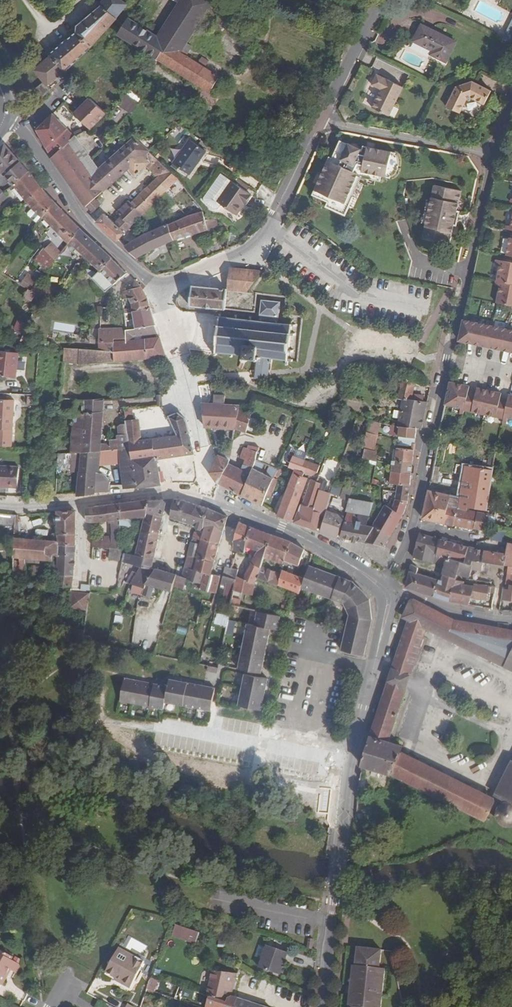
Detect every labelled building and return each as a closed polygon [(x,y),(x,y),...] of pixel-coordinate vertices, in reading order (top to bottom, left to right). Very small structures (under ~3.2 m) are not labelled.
[(64,72),(88,50),(116,19),(116,18),(126,5),(119,0),(104,0),(98,6),(100,8),(77,28),(76,36),(50,56),(51,58),(64,72)] [(283,163),(212,113),(235,73),(195,49),(196,47),(202,37),(221,12),(222,10),(212,4),(213,2),(210,0),(190,0),(191,1),(165,43),(157,38),(128,19),(118,34),(124,38),(118,47),(144,65),(150,55),(152,55),(143,69),(158,79),(152,89),(187,112),(185,116),(134,80),(128,89),(178,124),(262,184),(270,189),(283,163)] [(157,38),(165,43),(191,1),(190,0),(181,0),(157,38)] [(456,41),(421,25),(412,42),(431,51),(429,54),(446,63),(456,41)] [(503,39),(511,44),(511,27),(509,26),(503,39)] [(508,51),(511,44),(503,39),(499,47),(508,51)] [(64,72),(51,58),(34,72),(43,83),(46,86),(64,72)] [(109,117),(128,89),(134,80),(138,74),(129,68),(108,98),(93,83),(109,66),(101,58),(75,84),(89,98),(105,114),(109,117)] [(403,86),(377,74),(372,84),(381,89),(372,107),(389,115),(403,86)] [(484,104),(491,91),(472,81),(456,86),(446,106),(459,113),(466,99),(471,97),(484,104)] [(50,90),(46,86),(43,83),(36,89),(42,97),(50,90)] [(90,129),(105,114),(89,98),(74,114),(90,129)] [(307,112),(303,121),(307,124),(312,115),(307,112)] [(68,142),(73,137),(52,115),(38,128),(36,130),(51,158),(68,142)] [(91,175),(98,169),(75,136),(73,137),(68,142),(91,175)] [(91,175),(68,142),(51,158),(85,207),(94,199),(127,169),(147,151),(133,138),(98,169),(91,175)] [(189,175),(205,152),(189,140),(173,164),(189,175)] [(344,156),(337,152),(333,160),(330,158),(312,196),(328,203),(326,208),(344,216),(352,198),(351,197),(360,178),(379,182),(380,176),(389,178),(395,154),(365,147),(364,150),(362,149),(363,149),(351,142),(349,146),(344,156)] [(341,142),(337,152),(344,156),(349,146),(341,142)] [(28,172),(5,145),(0,149),(0,171),(13,185),(28,172)] [(148,169),(157,160),(147,151),(127,169),(134,176),(145,167),(148,169)] [(152,174),(161,164),(157,160),(148,169),(152,174)] [(283,163),(270,189),(274,192),(287,165),(283,163)] [(156,177),(165,168),(161,164),(152,174),(156,177)] [(161,195),(165,192),(177,179),(165,168),(156,177),(130,203),(142,215),(161,195)] [(25,200),(40,188),(28,172),(13,185),(25,200)] [(243,204),(249,195),(230,182),(216,202),(233,214),(241,203),(243,204)] [(459,192),(432,186),(420,239),(447,246),(451,229),(454,229),(458,212),(455,212),(459,192)] [(43,218),(56,204),(46,196),(40,188),(25,200),(31,208),(43,218)] [(165,192),(161,195),(182,219),(187,216),(165,192)] [(94,199),(85,207),(91,213),(100,205),(94,199)] [(124,232),(142,215),(130,203),(128,201),(116,213),(120,216),(118,219),(114,224),(124,232)] [(79,229),(56,204),(43,218),(68,243),(68,242),(79,229)] [(174,240),(207,229),(203,215),(201,212),(193,214),(187,216),(182,219),(168,224),(174,240)] [(124,232),(114,224),(103,214),(98,220),(95,223),(116,241),(118,240),(124,232)] [(203,215),(207,229),(217,228),(215,216),(204,215),(203,215)] [(174,240),(168,224),(146,233),(125,247),(136,258),(152,249),(174,240)] [(79,229),(68,242),(99,271),(110,258),(79,229)] [(47,270),(55,259),(43,250),(34,260),(47,270)] [(110,258),(99,271),(97,273),(92,279),(110,297),(113,285),(126,274),(110,258)] [(494,259),(494,263),(498,263),(495,281),(511,285),(511,263),(494,259)] [(229,289),(229,291),(245,293),(260,271),(231,268),(229,289)] [(132,312),(149,308),(146,297),(141,287),(133,280),(126,286),(122,299),(127,297),(131,303),(132,312)] [(495,281),(494,281),(493,285),(498,286),(494,303),(511,306),(511,285),(495,281)] [(30,291),(36,294),(39,296),(41,294),(59,300),(61,293),(37,282),(30,291)] [(229,291),(229,289),(225,289),(191,286),(189,306),(219,309),(224,310),(226,291),(229,291)] [(31,302),(36,294),(30,291),(28,290),(23,298),(31,302)] [(288,350),(290,336),(294,336),(294,334),(290,334),(291,327),(295,327),(295,325),(291,324),(292,321),(289,321),(289,324),(277,323),(279,302),(261,300),(258,321),(252,320),(252,317),(250,317),(250,320),(237,318),(237,315),(235,315),(235,318),(221,316),(221,313),(219,313),(219,315),(218,316),(216,316),(216,319),(218,319),(218,324),(214,324),(213,326),(217,326),(216,341),(212,340),(212,343),(215,343),(214,350),(212,350),(212,352),(214,352),(214,356),(216,356),(217,353),(231,354),(231,358),(232,358),(233,355),(243,355),(241,358),(241,360),(242,361),(243,362),(245,362),(246,361),(247,358),(254,358),(253,362),(256,362),(256,359),(259,359),(259,358),(270,358),(270,362),(272,363),(272,359),(285,360),(285,364),(287,364),(287,361),(292,362),(292,359),(287,359),(288,353),(292,353),(292,350),(288,350)] [(125,341),(139,339),(139,336),(157,334),(149,308),(132,312),(135,329),(124,330),(125,341)] [(461,322),(457,343),(511,355),(511,333),(461,322)] [(125,341),(124,330),(124,328),(108,328),(99,328),(97,350),(104,351),(113,351),(113,342),(125,341)] [(158,337),(139,339),(125,341),(113,342),(113,351),(104,351),(105,362),(165,356),(159,337),(158,337)] [(79,364),(80,349),(63,347),(62,364),(79,364)] [(16,351),(0,349),(0,374),(13,375),(16,351)] [(104,351),(97,350),(80,349),(79,364),(105,362),(104,351)] [(270,362),(270,358),(259,358),(259,359),(256,359),(256,362),(255,376),(269,376),(270,362)] [(398,426),(399,426),(415,428),(420,428),(426,402),(422,401),(423,397),(412,395),(414,383),(400,381),(397,399),(402,400),(398,426)] [(449,382),(444,404),(460,408),(459,415),(463,416),(464,410),(464,407),(472,409),(471,411),(496,417),(497,414),(504,416),(504,419),(503,424),(506,425),(508,418),(511,419),(511,396),(509,395),(508,399),(507,402),(500,401),(501,393),(477,388),(476,393),(475,395),(468,394),(469,391),(469,386),(449,382)] [(9,445),(12,400),(7,399),(1,399),(2,395),(0,395),(0,444),(9,445)] [(205,428),(234,429),(238,409),(239,406),(223,405),(224,396),(212,395),(212,405),(200,404),(203,428),(205,428)] [(129,447),(127,434),(116,435),(116,439),(108,440),(109,444),(99,445),(103,401),(103,399),(82,400),(82,413),(73,414),(71,453),(80,453),(98,452),(129,447)] [(132,418),(131,409),(124,409),(125,418),(132,418)] [(238,409),(234,429),(245,434),(251,414),(238,409)] [(155,456),(156,459),(194,453),(184,419),(176,413),(170,416),(168,417),(177,436),(141,440),(139,431),(127,433),(127,434),(129,447),(131,459),(155,456)] [(127,433),(139,431),(138,419),(125,421),(127,433)] [(362,458),(376,461),(378,452),(374,451),(380,423),(369,420),(361,448),(364,449),(362,458)] [(330,431),(332,424),(326,422),(324,430),(330,431)] [(414,438),(415,428),(399,426),(399,436),(414,438)] [(225,446),(220,456),(228,461),(230,449),(225,446)] [(131,459),(129,447),(98,452),(98,463),(120,461),(123,486),(123,487),(135,486),(131,459)] [(241,495),(252,469),(254,460),(257,450),(249,447),(240,469),(227,464),(218,483),(241,495)] [(390,472),(410,473),(413,451),(396,449),(395,460),(391,460),(391,465),(390,472)] [(294,451),(288,468),(294,470),(303,473),(311,476),(316,473),(318,465),(303,460),(305,454),(295,450),(294,451)] [(98,463),(98,452),(80,453),(79,473),(96,472),(97,472),(98,463)] [(218,483),(227,464),(228,461),(220,456),(218,455),(217,456),(209,473),(215,482),(218,483)] [(159,485),(156,459),(155,456),(131,459),(135,486),(135,488),(159,485)] [(375,466),(376,461),(362,458),(360,457),(358,464),(367,467),(368,464),(375,466)] [(327,476),(331,463),(323,460),(319,473),(327,476)] [(462,475),(464,466),(455,464),(453,473),(462,475)] [(13,487),(15,466),(0,465),(0,485),(13,487)] [(486,507),(491,470),(486,469),(464,466),(462,475),(458,499),(456,508),(466,510),(467,507),(475,509),(485,510),(486,507)] [(264,497),(272,479),(252,469),(241,495),(261,505),(264,497)] [(106,491),(108,485),(109,482),(107,480),(95,481),(96,472),(79,473),(77,491),(77,496),(94,494),(94,492),(106,491)] [(407,499),(410,473),(390,472),(387,491),(395,493),(394,499),(406,503),(407,499)] [(302,477),(292,474),(277,516),(291,521),(306,478),(302,477)] [(272,479),(264,497),(269,498),(277,480),(272,478),(272,479)] [(318,489),(324,491),(327,482),(317,479),(316,482),(310,480),(295,522),(317,530),(319,513),(312,511),(318,489)] [(324,515),(326,510),(331,493),(324,491),(318,489),(312,511),(319,513),(324,515)] [(456,508),(458,499),(448,497),(447,496),(428,491),(422,519),(442,524),(446,506),(456,508)] [(365,541),(373,526),(367,525),(365,525),(372,503),(348,499),(345,512),(346,512),(340,537),(365,541)] [(377,517),(395,527),(402,513),(406,503),(394,499),(390,508),(384,505),(377,517)] [(147,513),(164,516),(166,504),(163,500),(148,501),(147,504),(149,505),(147,513)] [(203,527),(208,509),(181,500),(174,500),(170,519),(197,526),(196,529),(204,531),(205,528),(203,527)] [(147,504),(148,501),(120,505),(121,521),(120,533),(129,534),(130,527),(131,527),(133,519),(144,519),(146,519),(147,513),(149,505),(147,504)] [(121,521),(120,505),(86,509),(86,522),(91,524),(95,524),(109,522),(110,526),(113,525),(113,522),(121,521)] [(453,525),(456,508),(446,506),(442,524),(452,526),(453,525)] [(475,512),(475,509),(467,507),(466,510),(456,508),(453,525),(471,529),(475,512)] [(201,539),(220,544),(227,517),(208,509),(203,527),(205,528),(204,531),(202,536),(201,539)] [(326,510),(324,515),(320,531),(338,536),(343,516),(326,510)] [(58,535),(76,535),(75,511),(57,512),(57,513),(58,535)] [(486,524),(487,514),(488,514),(487,514),(475,512),(471,529),(484,531),(486,524)] [(146,519),(144,519),(136,556),(154,559),(164,516),(147,513),(146,519)] [(15,529),(16,516),(0,514),(0,527),(15,529)] [(383,546),(395,527),(377,517),(373,526),(365,541),(378,544),(383,546)] [(120,533),(121,521),(113,522),(113,525),(112,538),(119,539),(120,533)] [(245,548),(250,528),(239,523),(233,541),(235,551),(244,553),(245,548)] [(257,578),(261,567),(264,557),(272,535),(250,528),(245,548),(259,552),(245,573),(244,579),(248,580),(247,582),(255,585),(257,578)] [(201,539),(202,536),(195,533),(194,533),(192,538),(193,539),(201,541),(201,539)] [(434,555),(438,539),(418,534),(411,558),(437,565),(437,563),(439,557),(434,555)] [(59,546),(58,542),(53,542),(19,539),(19,535),(15,535),(14,559),(26,559),(52,562),(53,556),(58,557),(59,546)] [(76,547),(76,535),(58,535),(58,542),(59,546),(76,547)] [(287,552),(291,543),(287,541),(272,535),(264,557),(283,565),(285,561),(287,552)] [(118,550),(119,539),(112,538),(94,536),(93,548),(110,549),(118,550)] [(220,544),(201,539),(201,541),(200,546),(197,558),(214,563),(220,544)] [(464,559),(466,547),(438,539),(434,555),(439,557),(445,558),(446,557),(464,559)] [(511,567),(511,544),(506,542),(505,546),(502,565),(510,567),(511,567)] [(200,546),(192,543),(191,543),(188,555),(197,558),(200,546)] [(287,552),(285,561),(299,566),(304,550),(291,543),(287,552)] [(73,577),(76,547),(59,546),(58,557),(57,577),(73,577)] [(502,565),(505,546),(501,546),(500,553),(482,551),(474,549),(466,547),(464,559),(481,562),(502,565)] [(118,550),(110,549),(108,560),(119,561),(121,550),(118,550)] [(146,584),(156,569),(152,568),(154,559),(136,556),(123,554),(122,563),(141,567),(131,585),(140,587),(145,588),(146,584)] [(193,570),(197,558),(188,555),(184,568),(193,570)] [(481,562),(464,559),(446,557),(445,558),(439,557),(437,563),(445,565),(442,575),(455,578),(456,574),(468,576),(469,569),(480,571),(481,562)] [(211,575),(214,563),(197,558),(193,570),(205,573),(202,585),(200,591),(215,594),(219,578),(211,575)] [(25,576),(26,559),(14,559),(13,575),(25,576)] [(229,579),(231,569),(232,565),(226,564),(223,577),(229,579)] [(432,596),(437,581),(415,574),(416,569),(415,568),(410,565),(404,586),(404,588),(432,596)] [(278,582),(281,574),(261,567),(257,578),(278,586),(279,582),(278,582)] [(332,600),(340,578),(310,567),(302,589),(332,600)] [(181,578),(202,585),(205,573),(193,570),(184,568),(181,578)] [(161,589),(166,572),(156,569),(146,584),(145,588),(140,587),(139,591),(144,593),(143,593),(146,594),(146,596),(156,599),(158,594),(154,592),(155,587),(161,589)] [(235,580),(236,577),(238,571),(231,569),(229,579),(235,580)] [(166,572),(161,589),(165,590),(172,590),(176,576),(176,574),(166,572)] [(279,582),(278,586),(296,593),(299,593),(304,580),(282,572),(281,574),(278,582),(279,582)] [(72,588),(73,577),(57,577),(56,587),(72,588)] [(232,599),(235,580),(229,579),(223,577),(221,586),(225,587),(223,597),(232,599)] [(248,580),(244,579),(236,577),(235,580),(232,599),(250,602),(252,603),(255,585),(247,582),(248,580)] [(336,601),(343,580),(340,578),(332,600),(336,601)] [(450,602),(454,584),(454,582),(441,578),(440,581),(437,581),(432,596),(450,602)] [(343,580),(336,601),(344,604),(350,616),(342,651),(362,656),(372,619),(368,599),(353,583),(343,580)] [(469,599),(472,587),(462,585),(454,584),(450,602),(467,605),(469,599)] [(472,587),(469,599),(485,601),(487,586),(475,584),(472,587)] [(508,585),(507,584),(507,587),(501,587),(500,598),(511,600),(511,585),(508,585)] [(69,607),(68,609),(87,612),(89,595),(70,593),(69,607)] [(453,621),(411,600),(403,618),(408,620),(391,670),(409,676),(425,628),(500,664),(511,670),(511,632),(453,621)] [(193,613),(199,614),(200,614),(201,610),(201,607),(195,606),(193,613)] [(246,672),(261,674),(270,629),(277,631),(280,616),(258,612),(255,626),(248,625),(238,670),(246,672)] [(179,626),(178,632),(187,634),(189,628),(179,626)] [(73,628),(70,640),(82,642),(84,630),(73,628)] [(409,676),(391,670),(388,680),(405,689),(409,676)] [(260,678),(245,675),(238,707),(261,711),(268,680),(260,678)] [(211,710),(215,687),(170,678),(168,685),(124,677),(120,701),(164,709),(165,702),(211,710)] [(386,742),(405,689),(388,680),(371,732),(360,766),(391,775),(391,774),(400,752),(401,746),(400,746),(386,742)] [(494,799),(400,752),(391,774),(483,820),(484,820),(494,799)] [(510,760),(493,795),(507,801),(511,804),(511,761),(510,760)] [(217,791),(219,782),(203,779),(202,788),(217,791)] [(507,801),(504,802),(502,803),(499,806),(497,810),(496,813),(497,817),(499,821),(502,824),(505,825),(509,825),(511,824),(511,804),(507,801)] [(194,944),(198,934),(175,926),(172,937),(194,944)] [(144,955),(148,945),(130,938),(127,948),(144,955)] [(114,947),(112,950),(128,959),(130,956),(114,947)] [(278,975),(285,954),(267,947),(259,969),(278,975)] [(353,948),(351,966),(348,966),(342,1006),(346,1006),(375,1006),(381,970),(375,970),(378,951),(353,948)] [(130,956),(128,959),(112,950),(101,971),(111,977),(112,974),(119,977),(116,982),(125,987),(140,961),(130,956)] [(17,964),(8,959),(10,956),(0,951),(0,983),(4,975),(3,975),(6,969),(13,972),(17,964)] [(230,997),(236,975),(211,973),(206,996),(213,999),(210,1006),(260,1006),(230,997)] [(111,977),(110,979),(116,982),(119,977),(112,974),(111,977)] [(152,979),(148,988),(154,991),(159,982),(152,979)] [(170,996),(172,987),(160,983),(157,992),(170,996)]
